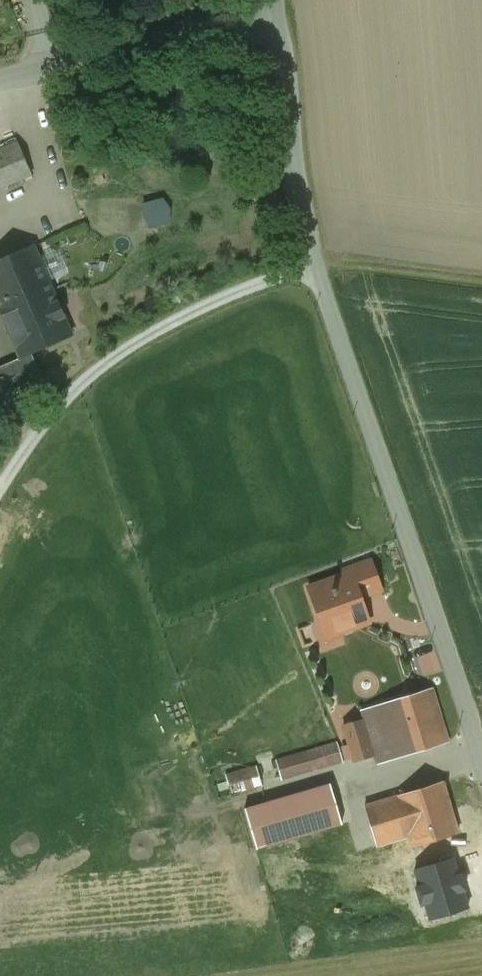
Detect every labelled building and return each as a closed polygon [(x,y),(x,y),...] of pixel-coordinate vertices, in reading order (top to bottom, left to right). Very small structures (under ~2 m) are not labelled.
[(0,150),(0,187),(30,174),(16,143),(0,150)] [(0,261),(0,312),(19,356),(70,334),(33,247),(0,261)] [(0,370),(0,381),(10,403),(42,389),(28,358),(0,370)] [(368,562),(343,571),(343,570),(341,571),(342,573),(342,572),(343,575),(309,587),(307,588),(308,589),(320,624),(323,623),(323,622),(331,619),(337,634),(338,633),(339,633),(366,623),(367,623),(368,623),(368,621),(367,621),(363,607),(360,598),(359,598),(379,591),(381,591),(380,589),(370,562),(371,562),(370,560),(368,561),(368,562)] [(431,689),(386,703),(402,757),(448,742),(431,689)] [(386,703),(361,711),(374,754),(377,764),(402,757),(386,703)] [(366,728),(346,734),(354,761),(374,754),(366,728)] [(343,762),(338,743),(276,761),(281,780),(343,762)] [(257,766),(225,775),(231,795),(263,786),(257,766)] [(442,782),(365,807),(377,846),(410,836),(423,877),(466,863),(442,782)] [(331,784),(245,809),(256,849),(342,824),(331,784)]
